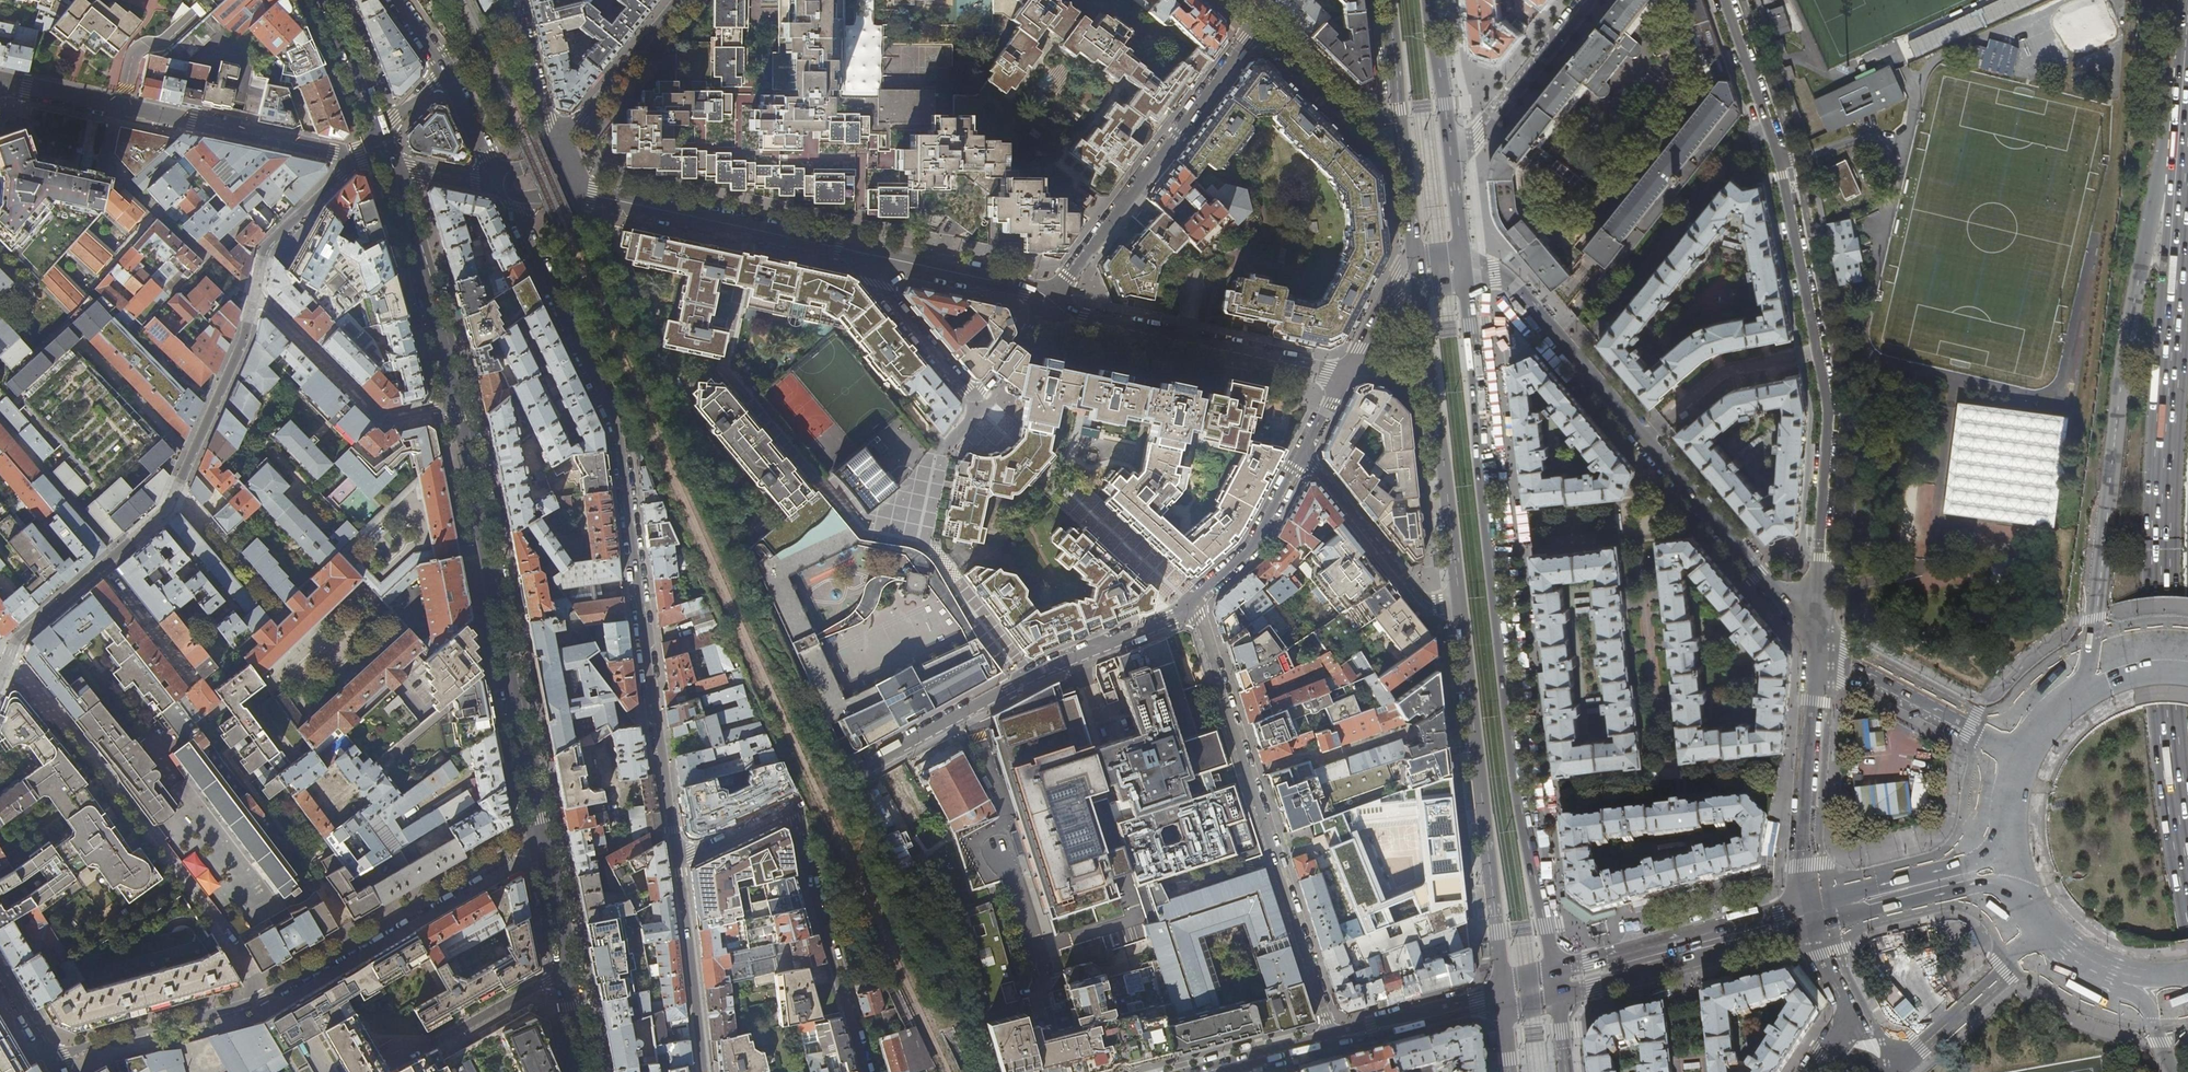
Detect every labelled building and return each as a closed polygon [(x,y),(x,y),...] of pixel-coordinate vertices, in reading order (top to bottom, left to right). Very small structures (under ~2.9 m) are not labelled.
[(36,6),(35,9),(38,10),(32,30),(38,31),(47,33),(50,29),(71,2),(67,0),(19,0),(36,6)] [(78,0),(73,0),(71,2),(50,29),(64,41),(66,39),(79,49),(83,43),(89,48),(96,53),(101,47),(113,56),(140,24),(126,13),(124,15),(111,5),(106,12),(93,2),(88,8),(78,0)] [(211,14),(223,27),(236,40),(247,29),(279,0),(226,0),(211,14)] [(294,0),(279,0),(247,29),(273,56),(275,55),(305,26),(297,7),(294,0)] [(363,21),(384,11),(376,0),(353,0),(355,5),(363,21)] [(485,11),(493,0),(480,0),(485,11)] [(535,26),(580,15),(579,7),(581,5),(582,0),(574,0),(574,1),(553,7),(551,0),(529,0),(535,26)] [(634,0),(615,0),(623,6),(616,15),(614,13),(611,17),(613,18),(610,22),(608,19),(605,17),(604,20),(596,14),(598,12),(589,4),(592,0),(582,0),(581,5),(579,7),(580,15),(621,47),(635,29),(649,12),(634,0)] [(842,202),(842,197),(852,197),(853,177),(843,177),(843,175),(813,174),(813,177),(803,177),(803,169),(794,169),(794,167),(754,166),(754,163),(744,163),(744,161),(730,161),(730,151),(715,150),(715,153),(705,153),(705,149),(695,149),(695,147),(671,147),(671,125),(686,125),(686,117),(690,117),(690,119),(720,119),(720,114),(730,114),(730,87),(741,87),(741,84),(744,84),(744,77),(756,77),(756,42),(742,42),(742,28),(744,28),(744,0),(715,0),(715,28),(720,28),(720,42),(677,42),(676,44),(675,80),(656,80),(656,92),(641,92),(641,106),(634,106),(634,109),(627,109),(627,123),(612,124),(612,153),(626,153),(627,163),(627,168),(656,168),(656,170),(695,170),(695,173),(705,173),(705,178),(715,178),(715,176),(730,176),(729,183),(744,183),(744,186),(764,186),(764,184),(779,184),(779,194),(793,194),(793,189),(803,189),(803,196),(813,197),(813,202),(842,202)] [(649,12),(656,3),(659,0),(634,0),(649,12)] [(780,54),(773,54),(773,96),(759,96),(759,106),(762,106),(761,111),(750,111),(749,131),(761,131),(761,135),(759,135),(759,151),(772,151),(772,148),(786,148),(786,151),(799,151),(799,136),(797,136),(797,131),(818,132),(818,140),(828,140),(829,138),(858,138),(858,140),(868,140),(868,136),(877,136),(877,150),(895,150),(895,171),(909,171),(909,176),(911,176),(911,188),(877,188),(877,191),(867,191),(867,211),(876,211),(876,215),(906,216),(906,209),(917,209),(917,188),(941,189),(941,176),(943,176),(943,171),(1005,172),(1004,145),(995,144),(995,142),(979,141),(979,136),(967,136),(967,131),(964,131),(964,119),(954,119),(954,122),(944,122),(944,119),(934,119),(934,117),(934,111),(936,111),(943,112),(942,97),(937,97),(937,94),(934,94),(934,91),(933,90),(878,90),(878,98),(840,98),(840,91),(841,91),(842,0),(781,0),(780,54)] [(1196,75),(1198,76),(1209,61),(1195,50),(1195,51),(1194,51),(1180,64),(1179,63),(1158,84),(1148,76),(1148,75),(1142,70),(1134,64),(1136,63),(1127,56),(1122,52),(1124,50),(1122,48),(1119,46),(1124,40),(1123,38),(1128,31),(1112,19),(1109,21),(1102,16),(1091,31),(1085,26),(1077,20),(1074,24),(1071,21),(1076,14),(1062,3),(1059,7),(1054,3),(1050,0),(992,0),(992,15),(1002,15),(1010,20),(1009,21),(1016,26),(1014,29),(1016,31),(992,63),(993,64),(987,72),(990,74),(994,77),(989,84),(985,81),(974,96),(951,96),(951,100),(1075,191),(1081,183),(1098,196),(1104,196),(1107,192),(1121,174),(1122,173),(1134,156),(1143,145),(1150,135),(1160,122),(1167,113),(1196,75)] [(1151,8),(1148,5),(1149,4),(1145,0),(1133,0),(1160,21),(1173,7),(1178,2),(1180,0),(1158,0),(1151,8)] [(1200,0),(1180,0),(1178,2),(1187,10),(1183,14),(1180,14),(1173,7),(1160,21),(1160,22),(1165,27),(1170,27),(1173,24),(1197,48),(1195,50),(1209,61),(1223,42),(1222,21),(1210,10),(1200,0)] [(1272,3),(1292,22),(1309,39),(1328,19),(1330,17),(1312,0),(1277,0),(1272,3)] [(1341,5),(1342,15),(1362,12),(1360,0),(1336,0),(1341,5)] [(1503,59),(1506,54),(1526,30),(1528,27),(1518,18),(1511,26),(1508,24),(1505,27),(1501,24),(1498,0),(1471,0),(1472,14),(1476,51),(1503,59)] [(1599,270),(1604,274),(1640,229),(1646,234),(1742,114),(1730,77),(1717,40),(1703,0),(1687,0),(1707,59),(1710,58),(1717,78),(1720,81),(1601,223),(1605,227),(1586,249),(1588,251),(1579,262),(1582,265),(1573,276),(1521,215),(1517,206),(1514,176),(1515,170),(1517,165),(1585,82),(1598,93),(1600,95),(1603,95),(1605,94),(1607,93),(1608,91),(1608,88),(1607,86),(1605,84),(1630,54),(1632,55),(1634,55),(1636,55),(1638,53),(1639,51),(1639,49),(1638,46),(1623,34),(1651,0),(1619,0),(1542,96),(1498,151),(1492,164),(1491,175),(1490,194),(1491,201),(1497,221),(1504,233),(1516,246),(1543,278),(1562,300),(1568,307),(1599,270)] [(1905,49),(2011,0),(1977,0),(1899,36),(1905,49)] [(197,2),(192,7),(201,17),(207,12),(197,2)] [(167,26),(169,28),(190,9),(183,3),(167,26)] [(384,11),(363,21),(370,41),(384,73),(393,96),(401,98),(421,78),(422,64),(384,11)] [(1362,12),(1342,15),(1343,30),(1346,30),(1347,37),(1344,38),(1345,40),(1341,42),(1341,44),(1334,38),(1338,34),(1334,30),(1336,26),(1328,19),(1309,39),(1325,54),(1350,79),(1356,84),(1369,81),(1367,57),(1366,48),(1362,12)] [(183,62),(223,27),(211,14),(162,58),(169,60),(183,62)] [(577,28),(582,22),(580,15),(535,26),(539,41),(544,58),(567,52),(571,53),(573,45),(568,46),(568,35),(563,36),(563,35),(561,36),(560,30),(565,29),(565,31),(577,28)] [(621,47),(580,15),(582,22),(577,28),(590,39),(591,37),(595,41),(593,45),(586,40),(579,50),(573,45),(571,53),(578,55),(600,73),(610,60),(621,47)] [(1088,22),(1080,17),(1077,20),(1085,26),(1088,22)] [(0,23),(0,36),(9,38),(11,32),(15,33),(16,26),(0,23)] [(32,30),(16,26),(15,33),(13,41),(8,44),(8,45),(3,67),(16,70),(29,73),(38,31),(32,30)] [(317,50),(311,41),(308,33),(305,26),(275,55),(284,65),(282,75),(287,76),(285,88),(286,88),(293,90),(298,88),(326,76),(321,66),(324,65),(320,55),(317,50)] [(1771,30),(1777,48),(1784,46),(1778,28),(1771,30)] [(2013,74),(2019,45),(1987,39),(1986,46),(1976,44),(1971,66),(2013,74)] [(1360,93),(1376,85),(1372,47),(1366,48),(1367,57),(1369,81),(1356,84),(1350,79),(1348,81),(1360,93)] [(600,73),(578,55),(571,53),(567,52),(544,58),(556,107),(570,110),(586,90),(600,73)] [(169,60),(162,58),(149,55),(146,68),(163,72),(161,81),(143,78),(139,96),(149,98),(159,100),(169,60)] [(189,64),(183,62),(169,60),(159,100),(169,103),(179,105),(184,87),(185,82),(173,79),(173,76),(169,76),(170,72),(186,76),(189,64)] [(268,80),(265,79),(258,70),(262,67),(255,60),(244,112),(260,115),(267,84),(268,80)] [(1273,70),(1264,61),(1251,62),(1176,162),(1192,178),(1193,179),(1206,163),(1214,170),(1218,169),(1229,155),(1233,154),(1251,130),(1251,126),(1249,124),(1251,121),(1251,116),(1254,112),(1269,111),(1273,115),(1273,125),(1290,141),(1292,139),(1301,147),(1299,149),(1308,158),(1311,158),(1333,179),(1331,181),(1343,193),(1345,208),(1348,208),(1349,231),(1347,231),(1348,247),(1340,261),(1342,262),(1336,274),(1337,276),(1333,282),(1331,283),(1321,300),(1322,301),(1311,307),(1310,306),(1306,305),(1304,302),(1292,299),(1289,296),(1283,295),(1284,290),(1281,287),(1263,283),(1264,277),(1250,274),(1248,280),(1237,277),(1234,292),(1225,290),(1221,310),(1223,314),(1253,320),(1256,318),(1277,322),(1274,337),(1281,339),(1302,343),(1318,347),(1329,349),(1342,343),(1348,332),(1365,299),(1383,266),(1385,262),(1388,247),(1386,228),(1383,200),(1381,183),(1379,179),(1374,168),(1338,133),(1308,104),(1273,70)] [(215,84),(206,81),(201,103),(202,103),(230,109),(234,89),(224,87),(226,78),(236,80),(238,67),(237,65),(220,62),(215,84)] [(205,67),(189,64),(186,76),(201,79),(200,85),(202,85),(201,91),(184,87),(179,105),(190,107),(200,109),(201,103),(206,81),(209,68),(205,67)] [(1814,100),(1829,133),(1905,98),(1891,65),(1814,100)] [(1784,68),(1788,80),(1795,78),(1791,66),(1784,68)] [(989,84),(994,77),(990,74),(985,81),(989,84)] [(337,105),(326,76),(298,88),(316,134),(343,140),(348,134),(337,105)] [(285,88),(267,84),(260,115),(258,122),(276,125),(304,131),(286,88),(285,88)] [(455,125),(446,105),(444,107),(435,105),(435,104),(434,104),(422,115),(415,121),(406,131),(411,135),(410,139),(410,142),(411,145),(414,148),(415,150),(414,155),(425,157),(456,164),(463,166),(463,164),(467,158),(470,157),(462,141),(455,125)] [(53,265),(55,262),(65,251),(68,248),(85,230),(87,227),(101,211),(104,209),(104,208),(103,207),(107,190),(111,190),(111,187),(114,178),(111,177),(104,176),(95,174),(84,171),(78,170),(89,120),(32,108),(30,119),(22,117),(22,116),(14,114),(14,116),(11,115),(0,128),(0,240),(14,254),(39,279),(53,265)] [(164,152),(177,139),(129,129),(121,127),(116,153),(117,154),(135,177),(164,152)] [(186,134),(177,139),(164,152),(176,163),(181,157),(182,155),(202,137),(186,134)] [(266,177),(289,156),(271,152),(245,147),(211,139),(202,137),(182,155),(196,170),(231,209),(237,204),(253,189),(266,177)] [(172,166),(176,163),(164,152),(135,177),(132,180),(138,186),(144,192),(147,190),(172,166)] [(185,180),(196,170),(182,155),(181,157),(176,163),(172,166),(185,180)] [(301,159),(289,156),(266,177),(282,193),(288,187),(300,199),(308,191),(327,172),(325,164),(301,159)] [(1831,167),(1846,199),(1856,195),(1856,196),(1862,193),(1846,159),(1831,167)] [(1192,178),(1176,162),(1174,160),(1166,171),(1153,188),(1146,198),(1149,200),(1161,213),(1173,224),(1178,229),(1186,237),(1193,244),(1226,212),(1213,199),(1208,204),(1207,205),(1206,205),(1206,204),(1203,200),(1208,194),(1206,191),(1196,182),(1190,187),(1187,184),(1192,178)] [(1597,194),(1557,162),(1552,169),(1563,178),(1561,180),(1559,183),(1559,184),(1558,187),(1558,191),(1559,192),(1561,195),(1563,197),(1566,199),(1569,199),(1574,198),(1578,196),(1580,193),(1581,192),(1592,201),(1597,194)] [(185,180),(172,166),(147,190),(155,199),(165,210),(164,211),(176,222),(179,218),(183,214),(179,210),(181,208),(190,218),(181,226),(188,233),(197,240),(220,219),(206,203),(205,204),(189,188),(191,186),(185,180)] [(371,200),(364,178),(363,177),(355,175),(346,184),(331,199),(324,206),(341,225),(349,216),(350,211),(353,212),(352,218),(359,238),(354,240),(362,249),(384,238),(372,204),(371,200)] [(282,193),(266,177),(253,189),(262,199),(268,205),(279,195),(281,197),(284,195),(282,193)] [(375,199),(368,177),(364,178),(371,200),(375,199)] [(131,194),(114,178),(111,187),(119,194),(122,190),(145,212),(147,209),(131,194)] [(1794,339),(1791,324),(1785,291),(1776,247),(1768,209),(1764,187),(1748,189),(1746,188),(1734,179),(1732,178),(1667,259),(1642,290),(1599,344),(1613,360),(1640,391),(1653,407),(1664,398),(1663,397),(1674,387),(1710,357),(1716,354),(1722,352),(1727,350),(1764,343),(1779,340),(1780,343),(1794,339)] [(1041,257),(1058,260),(1071,243),(1077,235),(1077,210),(1068,203),(1068,198),(1037,199),(1037,195),(1035,195),(1035,183),(1004,183),(1004,195),(1002,194),(1002,198),(986,198),(986,217),(1001,217),(1001,233),(1023,233),(1023,238),(1026,238),(1025,250),(1041,250),(1041,257)] [(1211,186),(1206,191),(1208,194),(1213,199),(1226,212),(1234,220),(1237,223),(1249,211),(1246,190),(1225,186),(1217,193),(1211,186)] [(104,208),(104,209),(128,232),(141,216),(145,212),(122,190),(119,194),(111,187),(111,190),(107,190),(103,207),(104,208)] [(469,215),(473,196),(453,191),(432,187),(427,193),(436,224),(445,249),(466,243),(468,242),(459,214),(469,215)] [(249,211),(262,199),(253,189),(237,204),(263,231),(268,226),(255,212),(249,211)] [(490,199),(473,196),(469,215),(478,239),(480,239),(481,242),(505,231),(497,214),(490,199)] [(266,234),(263,231),(237,204),(231,209),(220,219),(197,240),(213,255),(239,280),(247,278),(252,252),(254,246),(259,241),(266,234)] [(346,231),(341,225),(324,206),(324,207),(303,244),(287,272),(295,281),(304,291),(312,299),(318,307),(333,322),(346,313),(394,274),(387,249),(384,238),(362,249),(354,240),(349,234),(346,231)] [(104,209),(101,211),(125,234),(128,232),(104,209)] [(1161,213),(1145,229),(1170,250),(1172,252),(1186,237),(1178,229),(1173,224),(1161,213)] [(148,257),(154,250),(166,261),(158,269),(149,279),(161,289),(170,296),(177,289),(198,267),(203,262),(195,255),(179,239),(156,219),(142,234),(132,246),(141,255),(143,252),(148,257)] [(87,227),(85,230),(113,255),(115,253),(112,250),(87,227)] [(734,282),(740,252),(707,245),(681,240),(647,233),(628,229),(628,232),(621,230),(619,240),(623,248),(625,248),(624,252),(627,260),(631,260),(630,265),(645,268),(646,267),(684,276),(682,285),(681,284),(676,307),(678,307),(675,321),(667,320),(662,344),(718,356),(723,331),(707,328),(718,279),(734,282)] [(1155,266),(1170,250),(1145,229),(1129,246),(1131,248),(1127,251),(1120,245),(1110,257),(1108,256),(1104,261),(1101,265),(1105,275),(1107,275),(1109,280),(1115,279),(1121,297),(1126,295),(1151,300),(1154,284),(1151,283),(1155,266)] [(85,230),(68,248),(96,274),(113,255),(85,230)] [(512,245),(505,231),(481,242),(482,245),(483,248),(488,245),(491,251),(489,253),(489,254),(489,257),(491,258),(493,259),(494,259),(497,264),(488,268),(489,270),(487,271),(494,297),(510,286),(527,276),(512,245)] [(1841,240),(1849,276),(1860,274),(1852,237),(1841,240)] [(484,254),(483,248),(482,245),(468,249),(466,243),(445,249),(449,266),(454,282),(475,275),(471,259),(484,254)] [(158,269),(141,255),(132,246),(126,252),(117,263),(142,286),(149,279),(158,269)] [(68,248),(65,251),(94,277),(96,274),(68,248)] [(744,253),(740,252),(734,282),(734,286),(741,287),(749,289),(757,256),(748,254),(744,253)] [(868,296),(855,281),(853,282),(849,279),(842,276),(842,274),(834,272),(804,265),(773,259),(757,256),(749,289),(745,308),(841,326),(844,329),(843,330),(864,354),(861,356),(866,362),(865,363),(876,375),(876,374),(881,380),(885,377),(896,390),(900,386),(926,365),(916,353),(893,325),(868,296)] [(291,285),(295,281),(287,272),(274,257),(269,278),(267,287),(270,295),(279,304),(292,318),(305,306),(312,299),(304,291),(300,294),(291,285)] [(55,262),(53,265),(83,295),(86,298),(88,296),(55,262)] [(134,295),(142,286),(117,263),(103,279),(94,288),(102,295),(115,306),(120,310),(123,307),(127,302),(108,285),(114,278),(134,295)] [(83,295),(53,265),(39,279),(72,313),(86,298),(83,295)] [(14,284),(12,282),(0,270),(0,297),(14,284)] [(356,324),(367,315),(370,328),(407,318),(403,304),(394,274),(346,313),(350,317),(356,324)] [(214,299),(221,292),(205,275),(199,282),(195,287),(211,302),(214,299)] [(478,284),(475,275),(454,282),(458,299),(463,316),(477,311),(476,309),(485,303),(482,298),(481,294),(482,294),(479,284),(478,284)] [(533,288),(527,276),(510,286),(525,317),(541,305),(533,288)] [(39,279),(37,282),(70,315),(72,313),(39,279)] [(149,279),(142,286),(134,295),(127,302),(123,307),(134,317),(135,318),(146,305),(161,289),(149,279)] [(210,308),(213,304),(211,302),(195,287),(185,297),(199,311),(203,315),(210,308)] [(961,343),(982,323),(959,298),(936,293),(907,287),(902,294),(930,327),(951,352),(961,343)] [(175,337),(199,311),(185,297),(181,293),(176,293),(167,303),(185,320),(180,326),(162,309),(157,313),(154,317),(175,337)] [(0,355),(0,358),(15,374),(8,380),(5,383),(16,396),(33,380),(30,377),(36,371),(40,374),(83,335),(89,340),(97,331),(111,317),(107,313),(115,306),(102,295),(95,301),(72,321),(35,356),(18,338),(0,355)] [(70,315),(68,317),(72,321),(95,301),(89,295),(88,296),(86,298),(72,313),(70,315)] [(1012,330),(1005,311),(1000,307),(996,306),(981,303),(964,299),(959,298),(982,323),(986,328),(990,339),(983,348),(982,347),(968,348),(966,349),(961,343),(951,352),(960,363),(971,376),(981,376),(986,369),(990,369),(1002,353),(1010,342),(1010,341),(1009,338),(1011,335),(1012,330)] [(221,308),(220,306),(217,309),(235,328),(237,318),(239,311),(229,300),(221,308)] [(499,324),(495,317),(497,315),(492,308),(494,307),(490,300),(485,303),(476,309),(477,311),(463,316),(467,333),(472,350),(488,343),(496,338),(502,333),(497,325),(499,324)] [(549,323),(541,305),(525,317),(523,318),(529,330),(528,330),(527,332),(530,339),(532,339),(533,339),(539,352),(559,342),(549,323)] [(311,313),(305,306),(292,318),(305,330),(322,347),(350,317),(346,313),(333,322),(318,307),(311,313)] [(217,309),(214,312),(216,313),(208,320),(210,323),(230,342),(233,335),(235,328),(217,309)] [(189,350),(175,337),(154,317),(145,327),(146,329),(145,330),(200,382),(203,379),(211,371),(189,350)] [(258,329),(255,340),(260,344),(264,340),(268,344),(264,348),(275,359),(279,363),(284,357),(279,352),(290,342),(277,329),(265,317),(260,318),(258,329)] [(371,338),(363,330),(356,324),(350,317),(322,347),(340,366),(360,386),(382,363),(376,346),(373,341),(371,338)] [(18,338),(0,318),(0,355),(18,338)] [(411,336),(407,318),(370,328),(363,330),(371,338),(386,334),(390,351),(384,353),(380,344),(376,346),(382,363),(391,361),(416,355),(411,336)] [(218,369),(230,342),(210,323),(195,339),(197,342),(189,350),(211,371),(215,375),(218,369)] [(502,333),(496,338),(504,356),(505,357),(504,357),(504,359),(506,365),(509,365),(518,384),(534,376),(538,374),(514,325),(502,333)] [(189,433),(192,429),(173,409),(167,403),(137,372),(97,331),(89,340),(186,440),(189,433)] [(280,379),(267,367),(275,359),(264,348),(260,344),(255,340),(242,370),(266,393),(280,379)] [(284,357),(279,363),(285,369),(290,364),(297,371),(292,376),(301,385),(317,369),(303,355),(290,342),(279,352),(284,357)] [(567,358),(559,342),(539,352),(545,364),(544,365),(544,367),(547,373),(548,374),(550,374),(550,375),(544,378),(549,389),(576,377),(567,358)] [(1020,365),(1027,355),(1025,354),(1017,348),(1012,343),(1010,342),(1002,353),(990,369),(991,370),(997,375),(1005,382),(1006,383),(1020,365)] [(500,369),(488,343),(472,350),(475,362),(478,374),(496,370),(500,369)] [(26,403),(18,411),(52,450),(60,443),(70,454),(51,471),(60,481),(75,497),(94,480),(103,492),(84,508),(88,512),(104,530),(114,542),(117,538),(144,516),(156,505),(163,491),(170,476),(178,457),(181,451),(169,439),(160,448),(73,353),(23,399),(26,403)] [(1626,496),(1635,470),(1601,430),(1577,402),(1559,380),(1536,354),(1511,365),(1512,372),(1517,419),(1522,458),(1527,506),(1541,505),(1541,503),(1569,500),(1569,502),(1597,499),(1626,496)] [(421,374),(416,355),(391,361),(394,370),(399,369),(405,390),(399,392),(402,405),(422,400),(426,393),(421,374)] [(1047,450),(1058,404),(1089,411),(1088,419),(1118,425),(1120,418),(1151,424),(1147,443),(1179,449),(1187,442),(1191,442),(1192,436),(1191,436),(1200,392),(1171,386),(1136,378),(1092,369),(1048,359),(1027,355),(1018,396),(1013,419),(1020,425),(1043,446),(1047,450)] [(153,357),(137,372),(167,403),(174,396),(157,378),(151,378),(159,369),(166,376),(164,378),(182,396),(179,400),(176,399),(174,402),(176,404),(173,409),(192,429),(199,412),(204,404),(201,401),(153,357)] [(394,370),(391,361),(382,363),(360,386),(369,395),(382,407),(387,408),(402,405),(399,392),(394,370)] [(925,416),(941,434),(947,426),(955,415),(958,411),(958,403),(944,387),(926,365),(900,386),(907,395),(912,391),(914,391),(930,410),(929,412),(925,416)] [(349,401),(317,369),(301,385),(312,397),(308,402),(352,446),(353,445),(359,439),(373,424),(370,421),(349,401)] [(504,376),(500,369),(496,370),(478,374),(483,395),(488,416),(508,397),(512,394),(510,389),(503,391),(498,378),(504,376)] [(266,393),(242,370),(240,375),(242,377),(239,381),(238,380),(234,388),(229,400),(250,421),(260,402),(258,399),(263,394),(264,395),(266,393)] [(1799,532),(1799,531),(1800,531),(1802,508),(1806,441),(1808,412),(1804,390),(1801,374),(1787,377),(1787,380),(1771,383),(1741,389),(1736,391),(1732,392),(1725,397),(1703,415),(1689,427),(1687,426),(1676,434),(1707,470),(1735,503),(1760,532),(1768,542),(1769,541),(1770,542),(1799,532)] [(543,395),(534,376),(518,384),(512,387),(534,432),(556,422),(547,403),(548,402),(548,401),(545,395),(544,394),(543,395)] [(584,394),(576,377),(549,389),(552,396),(559,393),(562,399),(561,400),(560,401),(563,408),(565,408),(566,408),(572,421),(593,412),(584,394)] [(692,406),(711,428),(710,430),(710,431),(710,432),(711,434),(714,434),(715,434),(716,433),(754,479),(753,482),(754,484),(755,485),(757,486),(758,486),(760,486),(786,516),(813,493),(804,482),(801,480),(805,477),(794,465),(791,468),(787,463),(782,457),(785,454),(775,442),(772,445),(755,425),(753,423),(756,420),(746,408),(742,411),(738,406),(733,400),(736,397),(726,385),(723,388),(718,383),(715,386),(709,379),(691,394),(694,398),(694,404),(692,406)] [(1254,418),(1262,389),(1251,387),(1233,383),(1226,382),(1223,396),(1200,392),(1191,436),(1192,436),(1194,430),(1199,431),(1197,439),(1214,442),(1212,447),(1229,450),(1230,447),(1237,449),(1238,440),(1243,441),(1249,418),(1254,418)] [(1013,419),(1018,396),(1009,394),(1005,385),(999,393),(997,396),(997,405),(1013,419)] [(1390,395),(1384,389),(1364,385),(1356,387),(1355,389),(1384,403),(1389,397),(1390,395)] [(1381,408),(1384,403),(1355,389),(1349,400),(1343,411),(1369,425),(1372,421),(1366,418),(1373,404),(1381,408)] [(5,397),(0,402),(0,408),(6,416),(19,431),(18,432),(20,434),(34,451),(41,459),(52,450),(18,411),(5,397)] [(514,427),(508,397),(488,416),(491,432),(494,448),(518,444),(516,435),(517,435),(518,434),(517,428),(516,427),(514,427)] [(1408,429),(1407,414),(1398,404),(1393,398),(1389,397),(1384,403),(1381,408),(1377,413),(1375,416),(1372,421),(1369,425),(1368,426),(1381,434),(1384,452),(1383,453),(1375,465),(1383,471),(1386,467),(1394,458),(1397,454),(1399,451),(1411,449),(1408,429)] [(1950,427),(1940,513),(2052,525),(2064,414),(1955,402),(1953,427),(1950,427)] [(292,505),(281,494),(289,487),(267,464),(244,485),(237,478),(238,476),(234,472),(233,474),(222,462),(237,449),(246,429),(225,409),(222,415),(211,442),(208,449),(236,479),(245,488),(260,504),(276,520),(292,505)] [(1368,426),(1369,425),(1343,411),(1337,423),(1322,451),(1323,459),(1335,473),(1352,448),(1368,426)] [(600,427),(593,412),(572,421),(575,427),(574,428),(574,429),(577,436),(578,436),(579,436),(582,441),(575,444),(580,454),(604,451),(602,431),(600,427)] [(926,452),(930,448),(901,414),(897,417),(926,452)] [(334,464),(315,444),(309,438),(290,419),(273,435),(284,446),(285,445),(307,467),(306,468),(317,480),(334,464)] [(562,433),(556,422),(534,432),(551,467),(569,456),(580,454),(575,444),(569,447),(566,442),(567,442),(567,440),(564,433),(562,433)] [(400,438),(397,433),(394,426),(383,434),(381,433),(373,424),(359,439),(376,456),(400,438)] [(31,484),(42,474),(38,470),(26,456),(14,441),(3,429),(0,425),(0,448),(31,484)] [(1043,446),(1020,425),(1017,435),(1019,437),(1047,462),(1048,461),(1046,459),(1051,454),(1047,450),(1043,446)] [(417,477),(440,456),(439,454),(437,443),(435,432),(428,427),(404,432),(397,433),(400,438),(403,446),(407,454),(413,454),(417,477)] [(1083,436),(1100,438),(1101,430),(1084,428),(1083,436)] [(319,440),(313,434),(309,438),(315,444),(319,440)] [(1019,490),(1035,472),(1037,474),(1041,469),(1044,466),(1047,462),(1019,437),(1016,441),(1010,447),(1009,446),(1008,445),(1005,448),(1005,449),(1004,451),(1002,453),(999,455),(997,456),(994,457),(991,458),(988,459),(986,459),(984,459),(981,459),(978,459),(975,458),(972,457),(970,455),(967,453),(966,453),(961,461),(957,460),(955,471),(947,509),(942,535),(982,544),(985,528),(979,527),(985,497),(990,494),(1008,498),(1010,493),(1012,493),(1019,490)] [(1272,475),(1285,450),(1278,447),(1268,445),(1268,446),(1257,444),(1257,443),(1243,441),(1238,440),(1237,449),(1243,454),(1236,467),(1233,465),(1214,501),(1218,502),(1215,507),(1217,508),(1215,511),(1211,515),(1210,513),(1196,524),(1195,531),(1185,540),(1211,563),(1220,555),(1232,544),(1238,539),(1246,524),(1257,504),(1264,490),(1272,475)] [(1183,488),(1187,468),(1175,465),(1179,449),(1147,443),(1141,471),(1137,476),(1132,472),(1129,476),(1121,468),(1115,474),(1111,471),(1103,479),(1107,483),(1102,489),(1110,497),(1104,502),(1113,510),(1131,491),(1158,516),(1180,493),(1179,492),(1183,488)] [(523,466),(518,444),(494,448),(498,468),(501,488),(526,484),(533,482),(531,475),(526,474),(525,467),(523,466)] [(396,473),(392,469),(407,454),(403,446),(375,467),(353,445),(352,446),(335,463),(349,477),(326,499),(337,510),(350,497),(347,494),(356,485),(357,485),(370,499),(396,473)] [(893,491),(897,487),(893,483),(895,481),(887,472),(884,474),(880,469),(875,463),(870,457),(866,452),(862,446),(830,473),(835,478),(839,482),(844,487),(849,493),(853,498),(858,504),(861,509),(865,514),(893,491)] [(40,521),(53,511),(31,484),(0,448),(0,474),(40,521)] [(1355,463),(1361,454),(1352,448),(1335,473),(1341,482),(1351,493),(1358,503),(1370,488),(1383,471),(1375,465),(1370,471),(1370,474),(1366,476),(1355,463)] [(220,494),(236,479),(208,449),(203,460),(198,470),(220,494)] [(1416,498),(1413,467),(1412,460),(1411,449),(1399,451),(1397,454),(1394,458),(1386,467),(1383,471),(1370,488),(1358,503),(1373,521),(1387,500),(1416,498)] [(644,502),(665,500),(659,489),(655,491),(648,469),(649,468),(641,450),(637,450),(643,496),(644,502)] [(608,481),(604,451),(580,454),(569,456),(551,467),(550,467),(556,477),(563,473),(564,475),(571,471),(572,473),(577,471),(579,470),(582,476),(580,477),(583,494),(609,491),(608,481)] [(1098,462),(1100,455),(1092,453),(1091,460),(1098,462)] [(381,599),(419,565),(459,556),(452,516),(444,476),(440,456),(417,477),(358,535),(323,569),(311,579),(319,588),(307,599),(299,591),(286,603),(294,612),(278,627),(271,619),(254,634),(237,648),(249,663),(260,678),(363,581),(373,592),(370,595),(404,633),(308,721),(285,691),(275,698),(306,740),(313,748),(319,757),(344,734),(391,691),(423,662),(432,655),(424,646),(386,605),(381,599)] [(61,495),(42,474),(31,484),(53,511),(54,511),(66,501),(61,495)] [(214,494),(196,474),(192,484),(189,491),(194,496),(202,505),(214,494)] [(537,489),(549,486),(546,480),(536,482),(537,489)] [(1294,503),(1286,518),(1306,533),(1316,519),(1313,517),(1319,512),(1326,521),(1323,524),(1329,531),(1338,521),(1342,517),(1325,496),(1313,482),(1305,482),(1294,503)] [(528,496),(526,484),(501,488),(506,509),(510,531),(517,530),(534,520),(532,511),(538,509),(542,515),(556,507),(553,498),(551,492),(533,502),(528,496)] [(245,488),(228,503),(243,519),(260,504),(245,488)] [(591,561),(618,556),(614,524),(609,491),(583,494),(591,561)] [(845,703),(788,577),(865,540),(856,537),(842,521),(822,498),(816,491),(813,493),(786,516),(760,538),(774,554),(771,555),(766,548),(760,543),(756,543),(755,545),(754,547),(754,550),(755,553),(758,555),(760,558),(753,563),(836,739),(844,735),(850,745),(851,747),(852,747),(853,748),(856,747),(857,747),(859,745),(859,743),(859,742),(856,736),(859,735),(864,744),(864,745),(867,743),(896,727),(928,710),(956,695),(974,684),(992,675),(1001,670),(993,660),(978,641),(975,637),(845,703)] [(1182,537),(1158,516),(1131,491),(1113,510),(1130,526),(1166,559),(1186,576),(1190,572),(1195,576),(1202,570),(1211,563),(1185,540),(1182,537)] [(352,496),(343,507),(358,519),(367,509),(352,496)] [(570,496),(553,498),(556,507),(556,510),(572,509),(570,496)] [(1418,519),(1416,498),(1387,500),(1373,521),(1389,541),(1390,540),(1393,538),(1395,541),(1404,551),(1411,560),(1422,555),(1418,519)] [(665,500),(644,502),(642,502),(644,514),(645,524),(669,520),(673,520),(665,500)] [(84,522),(66,501),(54,511),(56,514),(71,532),(84,522)] [(2,521),(0,523),(0,532),(9,544),(7,546),(15,556),(17,554),(29,568),(21,575),(26,582),(22,586),(38,606),(45,600),(58,589),(66,582),(30,539),(23,530),(0,502),(0,518),(2,521)] [(243,519),(228,503),(212,517),(220,526),(227,534),(243,519)] [(326,540),(292,505),(276,520),(323,569),(358,535),(345,522),(326,540)] [(210,570),(220,561),(195,532),(184,519),(180,513),(173,520),(168,523),(183,540),(192,551),(193,551),(198,556),(210,570)] [(62,561),(38,532),(30,539),(66,582),(80,570),(94,559),(71,532),(56,514),(50,519),(51,521),(48,523),(76,557),(72,561),(68,556),(62,561)] [(538,517),(534,520),(517,530),(510,531),(511,535),(511,539),(521,537),(526,534),(530,531),(540,546),(539,547),(544,553),(545,552),(553,563),(544,569),(551,579),(572,564),(538,517)] [(1315,539),(1306,533),(1286,518),(1275,539),(1272,545),(1280,550),(1269,561),(1285,577),(1290,573),(1291,573),(1295,569),(1289,563),(1300,553),(1294,547),(1298,543),(1301,545),(1304,542),(1312,549),(1319,542),(1318,541),(1315,539)] [(669,520),(645,524),(647,536),(650,547),(674,545),(680,544),(669,520)] [(1355,542),(1338,521),(1329,531),(1325,535),(1340,554),(1352,569),(1366,557),(1355,542)] [(96,536),(84,522),(71,532),(94,559),(101,553),(106,548),(96,536)] [(38,532),(31,523),(23,530),(30,539),(38,532)] [(1185,540),(1195,531),(1196,524),(1182,537),(1185,540)] [(1142,612),(1151,608),(1154,592),(1144,583),(1123,564),(1102,545),(1084,528),(1079,533),(1071,527),(1066,532),(1059,527),(1053,533),(1053,542),(1063,551),(1056,558),(1068,569),(1071,565),(1083,575),(1082,579),(1088,580),(1087,584),(1093,586),(1091,598),(1085,601),(1076,599),(1075,604),(1068,607),(1067,605),(1036,617),(1022,599),(1025,596),(1026,589),(1016,577),(1015,578),(992,573),(990,571),(979,569),(977,570),(971,569),(964,575),(967,579),(981,597),(996,615),(1009,633),(1021,648),(1024,652),(1033,655),(1053,647),(1072,640),(1091,632),(1107,626),(1126,618),(1142,612)] [(154,535),(149,540),(174,572),(189,559),(163,528),(154,535)] [(530,540),(526,534),(521,537),(511,539),(517,565),(518,574),(538,570),(536,558),(525,543),(530,540)] [(1340,554),(1325,535),(1321,538),(1318,541),(1319,542),(1312,549),(1303,557),(1305,559),(1304,560),(1311,569),(1311,577),(1340,554)] [(278,565),(280,564),(268,551),(270,550),(258,537),(242,552),(253,565),(260,573),(267,582),(273,588),(280,596),(286,603),(299,591),(288,578),(289,577),(278,565)] [(1726,756),(1740,754),(1785,748),(1791,653),(1786,646),(1777,637),(1775,639),(1770,633),(1772,631),(1760,617),(1749,603),(1747,605),(1742,600),(1744,598),(1708,556),(1693,537),(1659,541),(1665,594),(1668,620),(1671,620),(1672,627),(1669,627),(1671,642),(1673,663),(1676,663),(1678,679),(1675,680),(1677,699),(1679,716),(1682,716),(1683,723),(1680,723),(1684,760),(1697,759),(1697,757),(1725,753),(1726,756)] [(1395,541),(1393,538),(1390,540),(1401,554),(1404,551),(1395,541)] [(193,595),(184,584),(174,572),(149,540),(140,548),(132,555),(147,574),(153,581),(176,609),(177,610),(193,596),(193,595)] [(656,595),(658,612),(684,603),(682,595),(672,597),(671,589),(674,589),(674,590),(677,589),(675,577),(696,574),(687,554),(678,555),(679,566),(676,566),(674,545),(650,547),(652,565),(656,595)] [(1618,546),(1604,547),(1604,550),(1547,556),(1547,554),(1533,555),(1540,617),(1545,665),(1550,712),(1557,774),(1572,773),(1572,770),(1629,764),(1629,766),(1643,765),(1639,728),(1636,728),(1635,721),(1638,721),(1636,703),(1634,684),(1631,685),(1626,646),(1624,627),(1627,626),(1624,600),(1623,590),(1620,590),(1619,583),(1622,582),(1618,546)] [(1377,569),(1366,557),(1352,569),(1340,554),(1311,577),(1311,578),(1340,614),(1370,593),(1387,581),(1377,569)] [(132,555),(115,568),(159,623),(173,611),(176,609),(153,581),(150,584),(143,577),(147,574),(132,555)] [(460,562),(459,556),(419,565),(381,599),(386,605),(421,575),(434,646),(424,646),(432,655),(465,625),(471,619),(470,612),(469,609),(463,575),(460,562)] [(621,580),(618,556),(591,561),(572,564),(551,579),(557,588),(564,596),(575,612),(586,627),(602,624),(626,621),(624,609),(623,598),(606,600),(604,582),(621,580)] [(1258,565),(1250,572),(1262,585),(1268,579),(1270,582),(1273,580),(1270,577),(1272,575),(1277,580),(1265,590),(1277,603),(1278,603),(1295,589),(1285,578),(1285,577),(1269,561),(1265,557),(1264,560),(1258,565)] [(2010,560),(1991,565),(1996,584),(2015,579),(2010,560)] [(220,561),(210,570),(215,577),(231,595),(242,586),(227,568),(220,561)] [(927,576),(930,577),(931,572),(925,571),(925,573),(909,570),(909,566),(906,566),(905,568),(904,567),(903,572),(905,572),(902,588),(900,587),(899,592),(900,592),(899,593),(904,594),(905,592),(920,595),(920,598),(925,599),(927,593),(924,592),(927,576)] [(544,569),(538,570),(518,574),(525,611),(527,621),(552,616),(558,623),(566,618),(575,612),(564,596),(551,599),(547,596),(546,589),(557,588),(551,579),(544,569)] [(184,584),(193,595),(202,588),(203,590),(205,589),(207,591),(205,592),(207,595),(198,602),(207,614),(224,600),(200,571),(184,584)] [(1260,587),(1262,585),(1250,572),(1233,587),(1215,602),(1213,612),(1216,624),(1239,605),(1235,600),(1242,594),(1246,598),(1260,587)] [(18,623),(28,614),(38,606),(22,586),(11,573),(8,576),(18,588),(8,597),(0,587),(0,600),(18,623)] [(134,619),(103,580),(90,591),(120,630),(134,619)] [(1330,651),(1373,616),(1398,596),(1392,588),(1387,581),(1370,593),(1340,614),(1320,628),(1313,632),(1327,653),(1328,652),(1330,651)] [(246,590),(242,586),(231,595),(233,597),(245,611),(256,602),(246,590)] [(1273,606),(1260,587),(1246,598),(1239,605),(1216,624),(1218,630),(1222,642),(1225,641),(1239,630),(1240,631),(1273,606)] [(120,630),(90,591),(78,601),(69,608),(92,637),(101,630),(114,646),(110,651),(122,666),(117,670),(129,685),(134,681),(150,703),(153,701),(162,711),(175,701),(165,687),(161,682),(136,650),(131,644),(120,630)] [(1408,607),(1398,596),(1373,616),(1406,657),(1432,637),(1422,624),(1408,607)] [(684,603),(658,612),(660,627),(684,619),(684,618),(689,617),(695,636),(686,639),(686,638),(662,644),(664,659),(686,652),(700,648),(726,641),(716,619),(705,624),(699,609),(704,608),(701,598),(684,603)] [(2,637),(8,632),(18,623),(0,600),(0,634),(2,637)] [(254,634),(271,619),(256,602),(245,611),(249,616),(246,619),(243,622),(254,634)] [(1289,648),(1281,637),(1296,626),(1278,603),(1277,603),(1273,606),(1240,631),(1239,630),(1225,641),(1230,656),(1232,663),(1233,663),(1236,672),(1269,659),(1284,651),(1289,648)] [(92,637),(69,608),(55,620),(48,626),(73,657),(73,658),(92,643),(90,639),(92,637)] [(193,636),(173,611),(159,623),(203,678),(216,666),(197,642),(194,645),(189,640),(193,636)] [(233,611),(216,625),(235,649),(237,647),(237,648),(254,634),(243,622),(242,621),(241,621),(233,611)] [(564,626),(567,625),(566,618),(558,623),(552,616),(527,621),(530,636),(549,735),(553,754),(574,742),(570,719),(592,715),(595,730),(605,724),(610,732),(616,729),(611,700),(616,699),(608,688),(585,658),(598,649),(595,642),(556,649),(553,632),(565,629),(564,626)] [(189,689),(134,619),(120,630),(131,644),(135,641),(140,647),(136,650),(161,682),(164,679),(168,685),(165,687),(175,701),(177,699),(185,693),(204,716),(221,702),(203,678),(189,689)] [(628,641),(626,621),(602,624),(606,652),(601,653),(605,660),(606,661),(631,658),(628,641)] [(482,675),(472,663),(477,659),(470,650),(474,646),(467,638),(472,634),(468,630),(468,629),(465,625),(432,655),(423,662),(429,669),(429,670),(435,678),(431,682),(437,690),(433,694),(440,702),(435,706),(439,710),(451,700),(482,675)] [(73,657),(48,626),(39,634),(31,640),(25,645),(21,655),(73,720),(98,700),(87,686),(88,685),(81,676),(69,686),(56,671),(73,657)] [(1123,843),(1128,856),(1131,870),(1138,899),(1143,924),(1157,921),(1145,884),(1159,880),(1236,854),(1226,826),(1245,820),(1233,783),(1215,789),(1213,785),(1221,782),(1218,773),(1210,775),(1209,771),(1227,765),(1215,728),(1197,734),(1166,637),(1155,642),(1117,657),(1124,677),(1119,679),(1137,734),(1092,749),(1108,797),(1123,843)] [(1434,655),(1432,637),(1406,657),(1378,677),(1375,673),(1363,677),(1382,707),(1390,705),(1393,704),(1393,703),(1394,702),(1387,689),(1434,655)] [(330,640),(322,647),(328,653),(327,653),(342,669),(345,666),(342,663),(347,658),(330,640)] [(726,641),(700,648),(709,678),(722,674),(730,671),(738,669),(726,641)] [(1241,693),(1292,670),(1284,651),(1269,659),(1236,672),(1235,672),(1238,683),(1241,693)] [(1328,652),(1327,653),(1319,658),(1292,670),(1241,693),(1239,694),(1244,709),(1248,724),(1252,722),(1353,681),(1363,677),(1375,673),(1361,652),(1339,666),(1330,651),(1328,652)] [(686,652),(664,659),(666,675),(667,689),(667,690),(683,685),(694,682),(686,652)] [(632,673),(631,658),(606,661),(605,660),(606,668),(610,674),(608,674),(608,678),(610,678),(612,684),(608,688),(616,699),(625,711),(636,702),(635,691),(632,673)] [(1107,705),(1118,701),(1108,673),(1118,669),(1114,658),(1096,665),(1096,674),(1107,705)] [(244,728),(249,735),(264,754),(268,760),(279,774),(279,776),(286,786),(335,852),(353,876),(361,871),(368,867),(386,856),(390,854),(366,822),(402,795),(376,762),(374,764),(363,752),(361,753),(344,734),(319,757),(313,748),(292,764),(283,752),(280,751),(245,706),(241,706),(239,702),(264,684),(260,678),(249,663),(215,689),(229,709),(235,716),(244,728)] [(738,669),(730,671),(736,686),(710,694),(709,691),(702,693),(703,695),(701,696),(704,706),(710,704),(710,705),(717,704),(721,704),(734,700),(737,706),(714,713),(714,714),(718,726),(756,715),(752,706),(748,707),(744,697),(748,696),(742,684),(745,683),(738,669)] [(129,685),(117,670),(114,673),(125,688),(129,685)] [(1436,671),(1394,702),(1393,703),(1393,704),(1395,707),(1397,710),(1403,720),(1414,712),(1416,714),(1418,712),(1423,719),(1440,707),(1439,694),(1436,671)] [(722,674),(709,678),(694,682),(696,690),(724,682),(722,674)] [(487,702),(482,675),(451,700),(453,710),(451,712),(451,714),(453,717),(454,717),(456,724),(452,724),(454,742),(457,742),(458,748),(468,747),(493,730),(487,702)] [(1312,732),(1306,715),(1311,714),(1312,714),(1316,713),(1318,711),(1319,710),(1325,708),(1332,725),(1361,715),(1353,695),(1357,693),(1353,681),(1252,722),(1258,743),(1261,751),(1285,742),(1290,740),(1312,732)] [(431,701),(416,682),(401,694),(415,713),(431,701)] [(683,685),(667,690),(663,691),(664,700),(667,718),(668,727),(674,726),(702,717),(696,698),(686,701),(683,685)] [(1035,692),(990,716),(994,727),(988,729),(1016,815),(1019,814),(1023,827),(1010,831),(1018,854),(1028,851),(1050,918),(1119,896),(1112,876),(1131,870),(1128,856),(1123,843),(1104,849),(1089,803),(1108,797),(1092,749),(1072,691),(1053,697),(1050,685),(1035,692)] [(62,744),(60,742),(58,743),(48,730),(49,729),(42,721),(18,692),(15,691),(13,691),(10,693),(8,697),(6,696),(4,701),(0,711),(0,745),(5,752),(8,748),(10,746),(13,745),(18,743),(23,742),(24,742),(28,744),(30,746),(43,765),(24,778),(39,799),(44,795),(49,796),(54,803),(87,775),(62,744)] [(420,726),(391,691),(344,734),(361,753),(363,752),(374,764),(376,762),(420,726)] [(98,700),(73,720),(70,723),(104,764),(107,762),(135,738),(135,737),(103,696),(98,700)] [(294,748),(306,740),(275,698),(273,696),(262,704),(294,748)] [(227,781),(235,775),(215,749),(207,755),(200,746),(208,740),(201,731),(177,699),(175,701),(162,711),(159,714),(184,743),(173,752),(283,897),(290,891),(293,895),(301,889),(298,885),(303,881),(263,832),(272,825),(247,792),(240,798),(227,781)] [(637,726),(625,711),(616,699),(611,700),(616,729),(637,726)] [(1442,729),(1440,707),(1423,719),(1414,725),(1417,732),(1417,740),(1416,743),(1406,746),(1404,740),(1312,770),(1317,785),(1444,745),(1442,729)] [(1320,751),(1380,732),(1396,727),(1405,724),(1403,720),(1397,710),(1389,714),(1388,713),(1376,717),(1374,710),(1361,715),(1332,725),(1312,732),(1290,740),(1293,747),(1312,741),(1311,739),(1316,737),(1320,751)] [(714,714),(702,717),(674,726),(675,737),(696,731),(697,731),(705,729),(711,747),(724,744),(720,733),(718,726),(714,714)] [(244,728),(235,716),(233,718),(242,730),(244,728)] [(249,735),(243,739),(238,733),(242,730),(233,718),(221,727),(226,734),(222,736),(229,745),(232,743),(244,759),(241,762),(247,770),(251,768),(264,784),(260,787),(267,795),(270,793),(272,796),(286,786),(279,776),(279,774),(268,760),(263,764),(258,758),(264,754),(249,735)] [(764,721),(720,733),(724,744),(764,734),(769,732),(764,721)] [(1881,749),(1881,733),(1871,733),(1871,721),(1852,722),(1853,749),(1881,749)] [(595,730),(591,732),(593,743),(595,743),(610,732),(605,724),(595,730)] [(637,726),(616,729),(610,732),(612,738),(618,779),(640,776),(644,805),(628,807),(633,842),(604,858),(608,864),(605,866),(611,891),(601,893),(596,871),(576,876),(581,899),(585,922),(633,911),(612,869),(663,840),(655,784),(653,774),(645,775),(639,726),(637,726)] [(711,747),(705,729),(697,731),(696,731),(699,743),(702,743),(703,743),(705,749),(711,747)] [(468,747),(459,753),(465,761),(472,761),(476,784),(401,830),(394,819),(450,780),(441,766),(402,795),(366,822),(390,854),(399,849),(411,841),(437,826),(437,825),(444,821),(448,819),(458,813),(473,804),(477,801),(503,785),(498,758),(493,730),(468,747)] [(591,732),(574,742),(553,754),(558,780),(563,807),(602,800),(604,800),(601,788),(592,790),(587,786),(579,746),(593,743),(591,732)] [(761,764),(776,761),(764,734),(724,744),(711,747),(705,749),(694,752),(676,756),(678,771),(679,785),(680,786),(683,785),(711,778),(749,768),(754,766),(751,755),(757,753),(761,764)] [(151,770),(150,769),(156,764),(135,738),(107,762),(122,781),(120,782),(153,825),(178,806),(158,779),(151,770)] [(1908,739),(1901,754),(1931,768),(1938,753),(1908,739)] [(1293,747),(1290,740),(1285,742),(1287,749),(1293,747)] [(1287,749),(1285,742),(1261,751),(1257,752),(1261,764),(1289,754),(1287,749)] [(692,747),(694,752),(705,749),(703,743),(702,743),(699,743),(693,745),(692,747)] [(1445,750),(1444,745),(1317,785),(1275,798),(1278,804),(1279,809),(1286,831),(1317,820),(1335,813),(1332,804),(1404,778),(1407,788),(1438,777),(1448,776),(1445,755),(1445,750)] [(954,832),(995,813),(987,799),(986,799),(983,794),(984,793),(983,792),(982,792),(977,784),(978,783),(977,781),(976,781),(971,773),(972,772),(971,771),(970,771),(966,763),(967,762),(966,760),(965,761),(961,754),(962,753),(961,752),(960,752),(959,751),(948,756),(949,758),(932,766),(921,772),(922,773),(921,774),(921,776),(919,777),(918,780),(920,784),(923,785),(926,783),(927,784),(928,784),(933,792),(932,793),(933,795),(934,794),(938,803),(938,805),(939,804),(944,813),(943,813),(944,815),(945,815),(949,821),(947,821),(948,823),(949,823),(954,832)] [(777,797),(782,795),(783,793),(791,789),(778,760),(776,761),(761,764),(754,766),(749,768),(753,775),(751,776),(750,781),(753,786),(731,796),(725,797),(723,792),(720,790),(715,791),(712,779),(711,778),(683,785),(686,795),(684,796),(685,799),(685,802),(687,802),(689,812),(719,805),(722,813),(715,816),(718,823),(750,808),(757,805),(759,806),(764,804),(764,801),(770,799),(775,796),(777,797)] [(1317,785),(1312,770),(1309,762),(1268,775),(1270,782),(1274,795),(1275,798),(1317,785)] [(160,775),(160,773),(159,772),(158,770),(156,770),(151,770),(158,779),(159,778),(160,775)] [(163,878),(140,847),(131,853),(127,847),(122,840),(124,838),(116,828),(95,798),(93,800),(88,793),(83,787),(91,781),(87,775),(54,803),(73,830),(72,835),(65,840),(71,850),(86,840),(115,886),(116,885),(129,903),(163,878)] [(1418,914),(1462,898),(1455,836),(1450,793),(1448,776),(1438,777),(1407,788),(1347,809),(1352,823),(1346,826),(1341,811),(1335,813),(1317,820),(1322,832),(1333,828),(1338,842),(1328,847),(1363,934),(1392,923),(1385,907),(1411,897),(1418,914)] [(1911,808),(1925,809),(1926,776),(1913,776),(1912,784),(1911,808)] [(1,826),(39,799),(24,778),(6,792),(0,796),(0,825),(1,826)] [(1908,784),(1853,787),(1855,819),(1909,816),(1908,784)] [(507,805),(503,785),(477,801),(483,811),(481,810),(479,810),(448,827),(462,851),(502,828),(511,823),(507,805)] [(605,812),(602,800),(563,807),(565,818),(567,830),(587,826),(607,823),(605,812)] [(1762,870),(1762,866),(1762,857),(1763,845),(1765,834),(1768,822),(1749,802),(1727,805),(1708,807),(1709,810),(1692,812),(1692,809),(1656,812),(1656,816),(1649,816),(1648,814),(1636,815),(1605,818),(1605,820),(1577,823),(1577,821),(1563,823),(1567,860),(1570,860),(1571,863),(1571,868),(1568,868),(1570,888),(1571,898),(1594,914),(1615,908),(1620,907),(1624,906),(1624,903),(1632,901),(1633,904),(1659,897),(1710,883),(1749,873),(1762,870)] [(474,806),(473,804),(458,813),(459,815),(474,806)] [(715,816),(722,813),(719,805),(689,812),(691,818),(688,819),(689,824),(690,829),(695,832),(706,830),(712,827),(712,826),(718,823),(715,816)] [(1322,832),(1317,820),(1286,831),(1283,832),(1287,845),(1322,833),(1322,832)] [(444,821),(437,825),(437,826),(447,841),(420,857),(411,841),(399,849),(419,881),(465,855),(462,851),(448,827),(447,826),(444,821)] [(608,830),(607,823),(587,826),(590,838),(591,843),(593,854),(594,859),(596,871),(601,870),(600,860),(598,853),(605,852),(605,850),(607,849),(604,833),(602,834),(602,832),(608,830)] [(714,895),(744,887),(799,873),(792,850),(786,829),(779,825),(690,868),(692,883),(694,900),(714,895)] [(590,838),(587,826),(567,830),(572,853),(576,876),(596,871),(594,859),(588,860),(587,855),(593,854),(591,843),(585,844),(584,839),(590,838)] [(74,875),(91,862),(96,864),(98,866),(97,867),(112,888),(115,886),(86,840),(71,850),(65,840),(54,848),(49,841),(28,856),(30,859),(15,870),(15,871),(22,882),(40,870),(48,881),(30,895),(37,906),(40,910),(65,892),(62,888),(76,878),(74,875)] [(612,869),(633,911),(671,893),(666,858),(663,840),(612,869)] [(3,878),(15,871),(15,870),(0,847),(0,873),(3,878)] [(399,849),(390,854),(386,856),(395,871),(376,882),(368,867),(361,871),(381,904),(419,881),(399,849)] [(195,851),(182,862),(209,897),(223,886),(195,851)] [(353,876),(335,852),(321,861),(328,874),(325,876),(333,888),(334,888),(353,876)] [(1299,880),(1318,872),(1314,859),(1306,861),(1304,853),(1291,858),(1295,870),(1299,880)] [(1159,880),(1145,884),(1157,921),(1143,924),(1139,925),(1144,940),(1150,940),(1158,958),(1164,1014),(1174,1056),(1180,1054),(1214,1045),(1230,1041),(1267,1031),(1277,1029),(1267,995),(1211,1010),(1194,940),(1246,923),(1253,948),(1285,938),(1283,931),(1270,890),(1262,866),(1173,896),(1167,898),(1159,880)] [(18,885),(21,892),(26,889),(22,882),(15,871),(3,878),(0,879),(0,895),(18,885)] [(381,904),(361,871),(353,876),(334,888),(353,920),(381,904)] [(1335,926),(1318,872),(1299,880),(1309,912),(1321,949),(1341,942),(1335,926)] [(799,873),(744,887),(752,917),(753,917),(803,906),(808,904),(803,887),(799,873)] [(500,887),(487,894),(506,928),(529,916),(525,896),(521,877),(510,881),(505,884),(509,904),(506,904),(504,894),(500,887)] [(714,895),(694,900),(696,916),(697,930),(698,930),(720,925),(715,899),(727,896),(728,900),(732,899),(733,901),(734,901),(736,911),(728,913),(730,923),(735,922),(735,921),(752,917),(744,887),(714,895)] [(1594,914),(1571,898),(1570,888),(1560,889),(1562,904),(1585,920),(1616,912),(1615,908),(1594,914)] [(21,892),(25,898),(4,910),(0,903),(0,927),(13,920),(26,913),(37,906),(30,895),(26,889),(21,892)] [(504,929),(506,928),(487,894),(485,891),(415,932),(435,968),(446,961),(504,929)] [(671,893),(633,911),(641,926),(640,928),(643,943),(656,941),(677,938),(674,915),(671,893)] [(338,928),(319,897),(243,943),(261,974),(338,928)] [(1464,917),(1462,898),(1418,914),(1410,917),(1419,939),(1431,934),(1442,930),(1454,926),(1464,922),(1464,917)] [(1023,1016),(991,904),(971,912),(955,917),(987,1025),(1023,1016)] [(37,906),(26,913),(31,921),(30,925),(25,927),(25,929),(33,943),(35,944),(40,941),(44,942),(48,948),(53,945),(59,942),(40,910),(37,906)] [(803,906),(753,917),(759,945),(799,936),(800,937),(811,935),(803,906)] [(633,911),(585,922),(588,935),(595,973),(600,1000),(647,991),(651,990),(652,990),(643,943),(640,928),(641,926),(633,911)] [(532,933),(529,916),(506,928),(504,929),(507,945),(504,947),(508,954),(467,978),(465,976),(455,974),(454,975),(453,974),(446,961),(435,968),(415,932),(368,960),(381,984),(405,971),(405,972),(408,970),(407,969),(423,960),(441,993),(413,1009),(425,1031),(450,1016),(449,1014),(476,998),(478,1001),(487,996),(502,987),(502,988),(515,981),(539,968),(536,958),(532,933)] [(752,917),(735,921),(735,922),(730,923),(720,925),(698,930),(712,1044),(702,958),(759,945),(753,917),(752,917)] [(1342,942),(1341,942),(1321,949),(1323,956),(1329,975),(1339,1006),(1347,1010),(1352,1009),(1364,1006),(1358,985),(1372,980),(1367,967),(1352,973),(1344,949),(1350,944),(1355,942),(1362,960),(1364,959),(1404,944),(1419,939),(1410,917),(1392,923),(1363,934),(1362,935),(1342,942)] [(1336,925),(1342,942),(1362,935),(1356,918),(1336,925)] [(0,927),(0,947),(1,950),(12,968),(34,956),(13,920),(0,927)] [(1467,946),(1464,922),(1454,926),(1462,948),(1467,946)] [(1462,948),(1454,926),(1442,930),(1448,945),(1439,948),(1438,952),(1428,958),(1426,958),(1425,960),(1426,962),(1423,963),(1419,952),(1435,948),(1436,945),(1431,934),(1419,939),(1404,944),(1411,966),(1420,991),(1431,988),(1447,984),(1442,963),(1440,955),(1446,953),(1462,948)] [(799,936),(759,945),(702,958),(701,959),(703,972),(705,987),(729,981),(753,976),(805,965),(824,961),(821,951),(817,933),(811,935),(800,937),(799,936)] [(1285,938),(1253,948),(1267,995),(1277,1029),(1284,1027),(1299,1023),(1309,1020),(1313,1013),(1309,1001),(1297,963),(1288,937),(1285,938)] [(682,979),(677,938),(656,941),(663,1001),(652,1002),(651,990),(647,991),(650,1015),(685,1001),(682,979)] [(69,956),(59,942),(53,945),(61,961),(69,956)] [(1404,944),(1364,959),(1367,967),(1372,980),(1380,977),(1387,1000),(1393,998),(1404,995),(1411,994),(1419,992),(1419,991),(1420,991),(1411,966),(1404,944)] [(1469,960),(1467,946),(1462,948),(1446,953),(1448,959),(1449,959),(1449,962),(1442,963),(1447,984),(1457,982),(1462,980),(1470,969),(1469,960)] [(84,990),(79,981),(41,1004),(42,1005),(47,1013),(53,1023),(73,1031),(241,985),(219,947),(217,948),(219,951),(203,958),(84,990)] [(40,952),(34,956),(12,968),(24,988),(36,1008),(41,1004),(79,981),(83,979),(71,961),(62,966),(69,978),(59,984),(53,974),(49,976),(48,976),(46,973),(47,972),(50,970),(40,952)] [(1174,1056),(1164,1014),(1158,958),(1142,963),(1138,968),(1104,978),(1100,968),(1089,961),(1065,967),(1062,973),(1066,987),(1050,991),(1047,995),(1056,1028),(1050,1029),(1043,1031),(1028,1035),(1036,1065),(1051,1061),(1058,1059),(1064,1057),(1068,1071),(1112,1071),(1113,1071),(1130,1067),(1136,1066),(1138,1063),(1148,1060),(1151,1062),(1174,1056)] [(314,1033),(354,1011),(386,993),(381,984),(368,960),(340,976),(315,991),(289,1006),(262,1021),(280,1052),(295,1043),(314,1033)] [(805,965),(753,976),(755,985),(775,981),(781,1025),(797,1022),(813,1019),(820,1017),(805,965)] [(1803,978),(1793,965),(1778,971),(1779,978),(1789,975),(1795,984),(1799,981),(1803,978)] [(885,986),(877,968),(851,976),(854,985),(857,995),(878,988),(885,986)] [(1704,998),(1706,1016),(1710,1052),(1712,1071),(1732,1071),(1732,1069),(1735,1069),(1736,1067),(1733,1038),(1736,1038),(1736,1034),(1733,1034),(1731,1017),(1735,1015),(1766,1007),(1767,1009),(1770,1008),(1769,1006),(1782,1003),(1784,1007),(1781,1008),(1782,1012),(1785,1014),(1787,1012),(1790,1014),(1783,1024),(1784,1025),(1754,1070),(1754,1071),(1781,1071),(1802,1041),(1819,1015),(1817,1012),(1811,1005),(1800,991),(1795,984),(1789,975),(1779,978),(1776,979),(1737,989),(1708,997),(1704,998)] [(1371,1004),(1387,1000),(1380,977),(1372,980),(1358,985),(1364,1006),(1371,1004)] [(1824,1007),(1803,978),(1799,981),(1800,991),(1811,1005),(1817,1012),(1819,1015),(1824,1007)] [(729,981),(705,987),(708,1014),(711,1040),(718,1039),(735,1035),(729,981)] [(1708,997),(1737,989),(1735,982),(1703,990),(1704,998),(1708,997)] [(914,1026),(895,986),(887,989),(896,1006),(893,1007),(904,1029),(911,1027),(914,1026)] [(860,1006),(863,1016),(884,1010),(883,1007),(886,1006),(885,1003),(883,1004),(878,988),(857,995),(860,1006)] [(606,1028),(620,1026),(636,1020),(650,1015),(647,991),(600,1000),(603,1014),(606,1028)] [(1900,994),(1886,1001),(1901,1030),(1925,1016),(1916,1000),(1907,1005),(1900,994)] [(738,997),(741,1017),(747,1016),(745,996),(738,997)] [(687,1024),(685,1001),(650,1015),(653,1045),(669,1043),(669,1039),(665,1040),(663,1021),(667,1021),(667,1027),(687,1024)] [(904,1029),(893,1007),(884,1009),(891,1033),(904,1029)] [(1588,1046),(1589,1059),(1591,1071),(1617,1071),(1617,1069),(1614,1069),(1614,1062),(1611,1063),(1610,1057),(1613,1057),(1613,1052),(1617,1045),(1618,1050),(1639,1045),(1638,1041),(1644,1039),(1649,1038),(1650,1051),(1648,1051),(1648,1048),(1644,1048),(1646,1071),(1672,1071),(1671,1057),(1667,1058),(1667,1050),(1670,1050),(1666,1020),(1665,1008),(1642,1014),(1603,1024),(1588,1046)] [(354,1011),(314,1033),(337,1071),(390,1071),(354,1011)] [(556,1059),(552,1040),(549,1021),(529,1012),(508,1023),(467,1046),(442,1061),(449,1071),(558,1071),(556,1059)] [(31,1067),(0,1015),(0,1071),(21,1071),(31,1067)] [(1028,1035),(1023,1016),(987,1025),(1001,1071),(1013,1071),(1037,1066),(1036,1065),(1028,1035)] [(835,1051),(839,1064),(844,1063),(847,1071),(856,1071),(852,1057),(840,1017),(827,1020),(828,1021),(835,1051)] [(797,1022),(804,1053),(820,1049),(814,1024),(813,1021),(813,1019),(797,1022)] [(610,1048),(613,1069),(636,1066),(642,1065),(641,1057),(636,1056),(641,1056),(639,1047),(640,1046),(641,1045),(640,1043),(639,1041),(637,1040),(635,1040),(633,1040),(632,1038),(622,1039),(621,1035),(637,1031),(636,1020),(620,1026),(606,1028),(610,1048)] [(141,1055),(148,1067),(150,1071),(276,1071),(288,1065),(280,1052),(262,1021),(141,1055)] [(828,1021),(814,1024),(820,1049),(822,1054),(835,1051),(828,1021)] [(671,1043),(689,1040),(687,1027),(672,1030),(670,1032),(671,1043)] [(911,1027),(904,1029),(891,1033),(877,1037),(887,1071),(904,1071),(929,1064),(911,1027)] [(1424,1040),(1431,1068),(1436,1067),(1435,1064),(1448,1060),(1449,1071),(1481,1071),(1480,1063),(1477,1037),(1466,1029),(1447,1034),(1424,1040)] [(762,1051),(759,1051),(752,1047),(751,1039),(747,1040),(745,1033),(735,1035),(718,1039),(722,1071),(762,1071),(764,1070),(767,1069),(762,1051)] [(1488,1054),(1484,1052),(1483,1052),(1481,1037),(1477,1037),(1480,1063),(1481,1071),(1487,1071),(1489,1069),(1488,1054)] [(690,1051),(689,1040),(671,1043),(669,1043),(653,1045),(656,1063),(657,1070),(666,1068),(691,1063),(690,1051)] [(1385,1050),(1391,1071),(1432,1071),(1431,1068),(1424,1040),(1406,1045),(1385,1050)] [(280,1052),(288,1065),(292,1071),(312,1071),(295,1043),(280,1052)] [(442,1061),(435,1049),(391,1071),(449,1071),(442,1061)] [(1385,1050),(1377,1052),(1347,1060),(1341,1062),(1344,1071),(1391,1071),(1385,1050)] [(148,1067),(141,1055),(116,1062),(117,1067),(120,1071),(140,1071),(148,1067)] [(1341,1062),(1322,1067),(1302,1071),(1344,1071),(1341,1062)] [(21,1071),(42,1071),(37,1063),(31,1067),(21,1071)] [(647,1064),(648,1071),(656,1071),(657,1070),(656,1063),(647,1064)] [(666,1068),(666,1071),(693,1071),(691,1063),(666,1068)]
